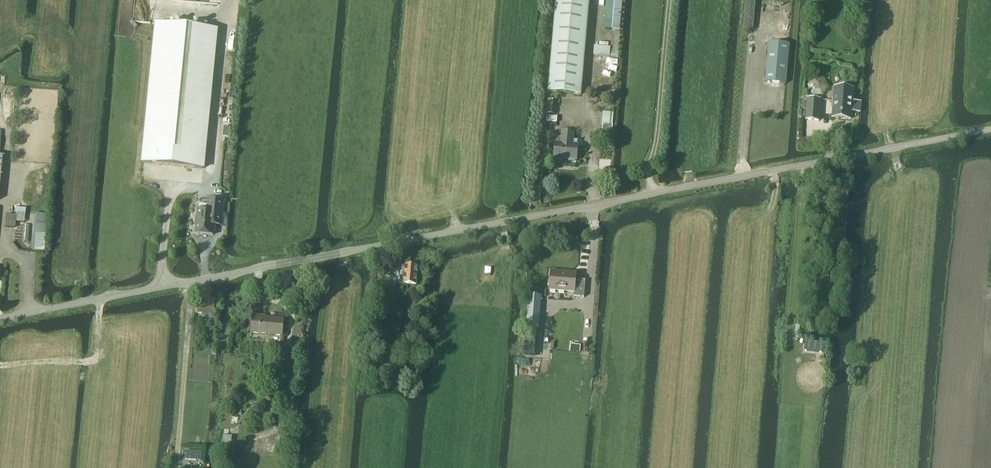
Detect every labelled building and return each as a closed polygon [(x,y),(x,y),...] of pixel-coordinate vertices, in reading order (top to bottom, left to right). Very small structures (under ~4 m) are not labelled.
[(177,11),(205,13),(207,0),(177,0),(177,11)] [(549,92),(581,95),(589,2),(587,2),(566,0),(556,0),(549,92)] [(604,29),(621,30),(624,0),(606,0),(604,29)] [(747,0),(745,30),(753,30),(755,1),(747,0)] [(157,24),(143,163),(194,168),(208,29),(157,24)] [(765,82),(786,84),(790,44),(768,43),(765,82)] [(853,91),(835,89),(832,118),(851,120),(852,112),(859,112),(860,103),(852,103),(853,91)] [(548,100),(546,114),(554,115),(555,101),(548,100)] [(806,121),(819,122),(820,101),(807,100),(806,121)] [(602,124),(613,125),(614,113),(603,112),(602,124)] [(554,159),(576,161),(578,145),(573,145),(574,133),(562,133),(561,144),(555,143),(554,159)] [(196,218),(195,225),(197,226),(197,234),(213,236),(214,221),(222,221),(224,201),(209,199),(208,211),(199,210),(198,219),(196,218)] [(15,216),(14,222),(15,222),(24,223),(25,208),(15,208),(15,216)] [(36,215),(34,252),(44,252),(46,216),(46,212),(36,211),(36,215)] [(418,267),(406,266),(404,285),(416,286),(418,267)] [(576,274),(551,272),(549,291),(574,293),(574,297),(584,298),(585,281),(576,280),(576,274)] [(396,291),(383,290),(381,308),(394,310),(396,291)] [(528,303),(526,329),(539,330),(541,304),(541,296),(528,296),(528,303)] [(215,306),(198,305),(197,313),(214,315),(215,306)] [(253,316),(251,333),(282,336),(283,320),(262,318),(262,316),(253,316)] [(231,417),(230,425),(237,426),(238,417),(231,417)] [(223,442),(222,451),(230,452),(231,443),(232,437),(224,436),(223,442)] [(185,451),(185,460),(202,461),(202,452),(185,451)]
